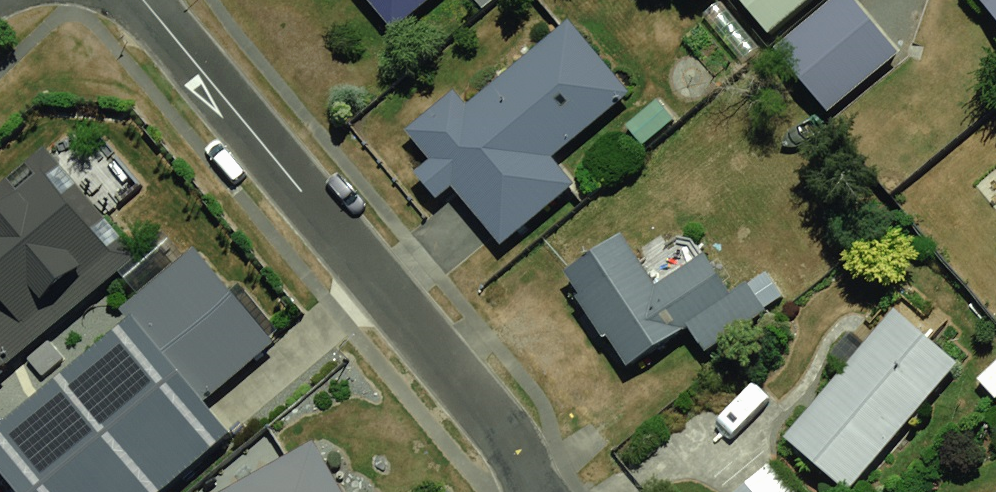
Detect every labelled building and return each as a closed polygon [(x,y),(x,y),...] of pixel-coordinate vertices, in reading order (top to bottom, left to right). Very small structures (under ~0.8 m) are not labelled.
[(386,23),(416,0),(368,0),(386,23)] [(761,26),(795,0),(742,0),(761,26)] [(770,44),(815,103),(885,50),(846,0),(827,0),(770,44)] [(995,25),(995,0),(973,0),(995,25)] [(556,23),(399,159),(483,256),(572,179),(552,157),(621,98),(556,23)] [(131,251),(37,143),(0,176),(0,364),(131,251)] [(628,226),(554,273),(613,367),(687,320),(666,286),(628,226)] [(763,318),(711,260),(666,286),(715,354),(763,318)] [(734,491),(856,491),(960,359),(884,300),(734,491)] [(0,434),(0,461),(25,491),(170,491),(245,431),(153,316),(0,434)] [(298,454),(231,491),(320,491),(298,454)]
